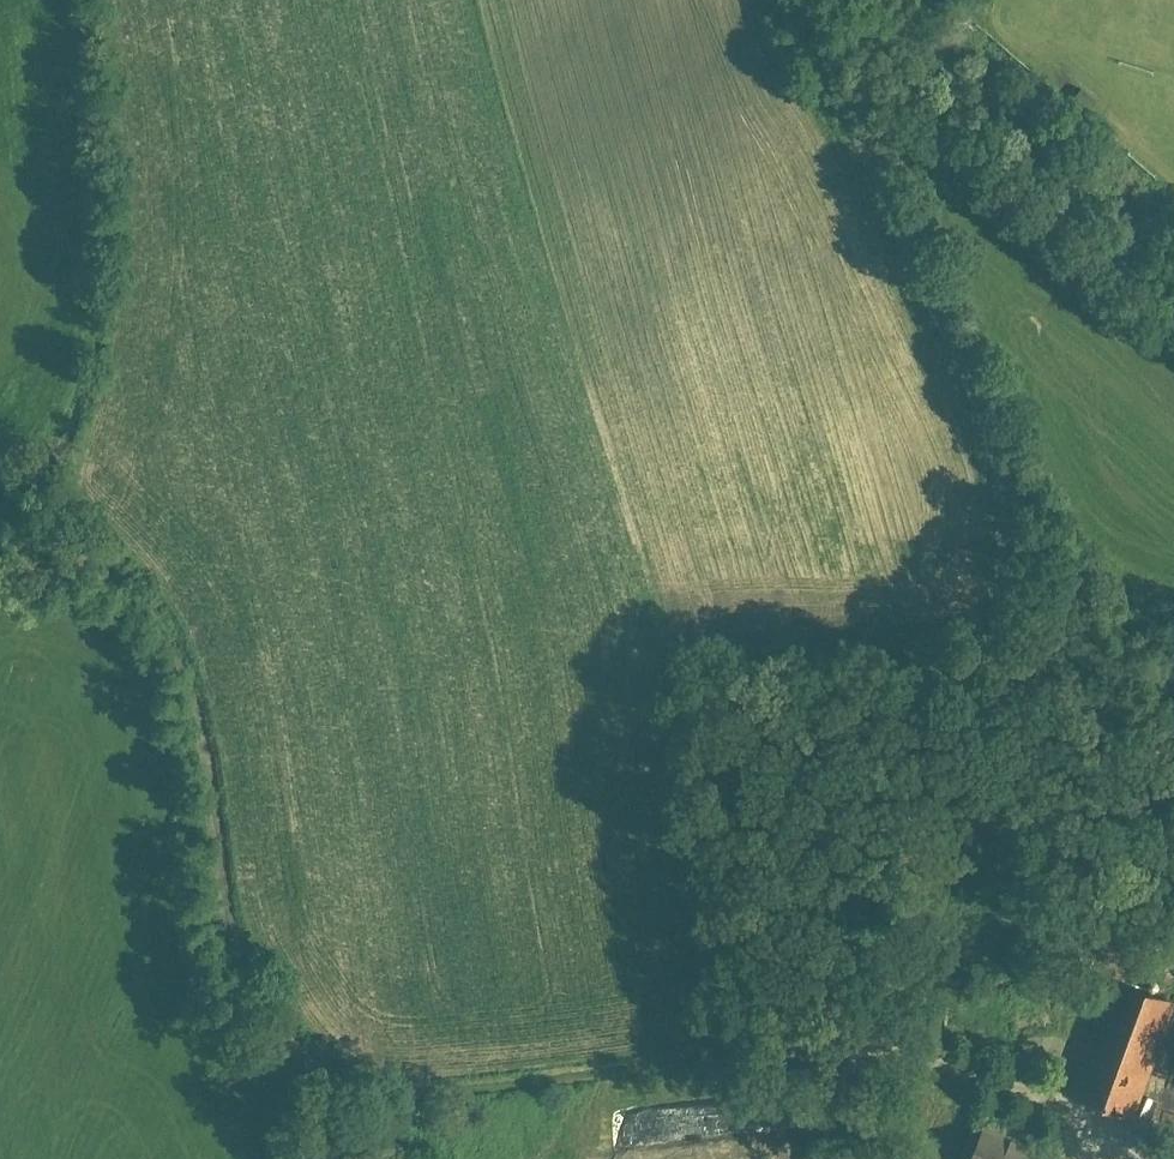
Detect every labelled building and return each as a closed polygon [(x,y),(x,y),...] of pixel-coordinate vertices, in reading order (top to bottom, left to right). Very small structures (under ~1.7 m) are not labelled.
[(1050,1092),(1131,1118),(1167,1006),(1086,980),(1050,1092)] [(968,1130),(954,1158),(1032,1158),(968,1130)]
